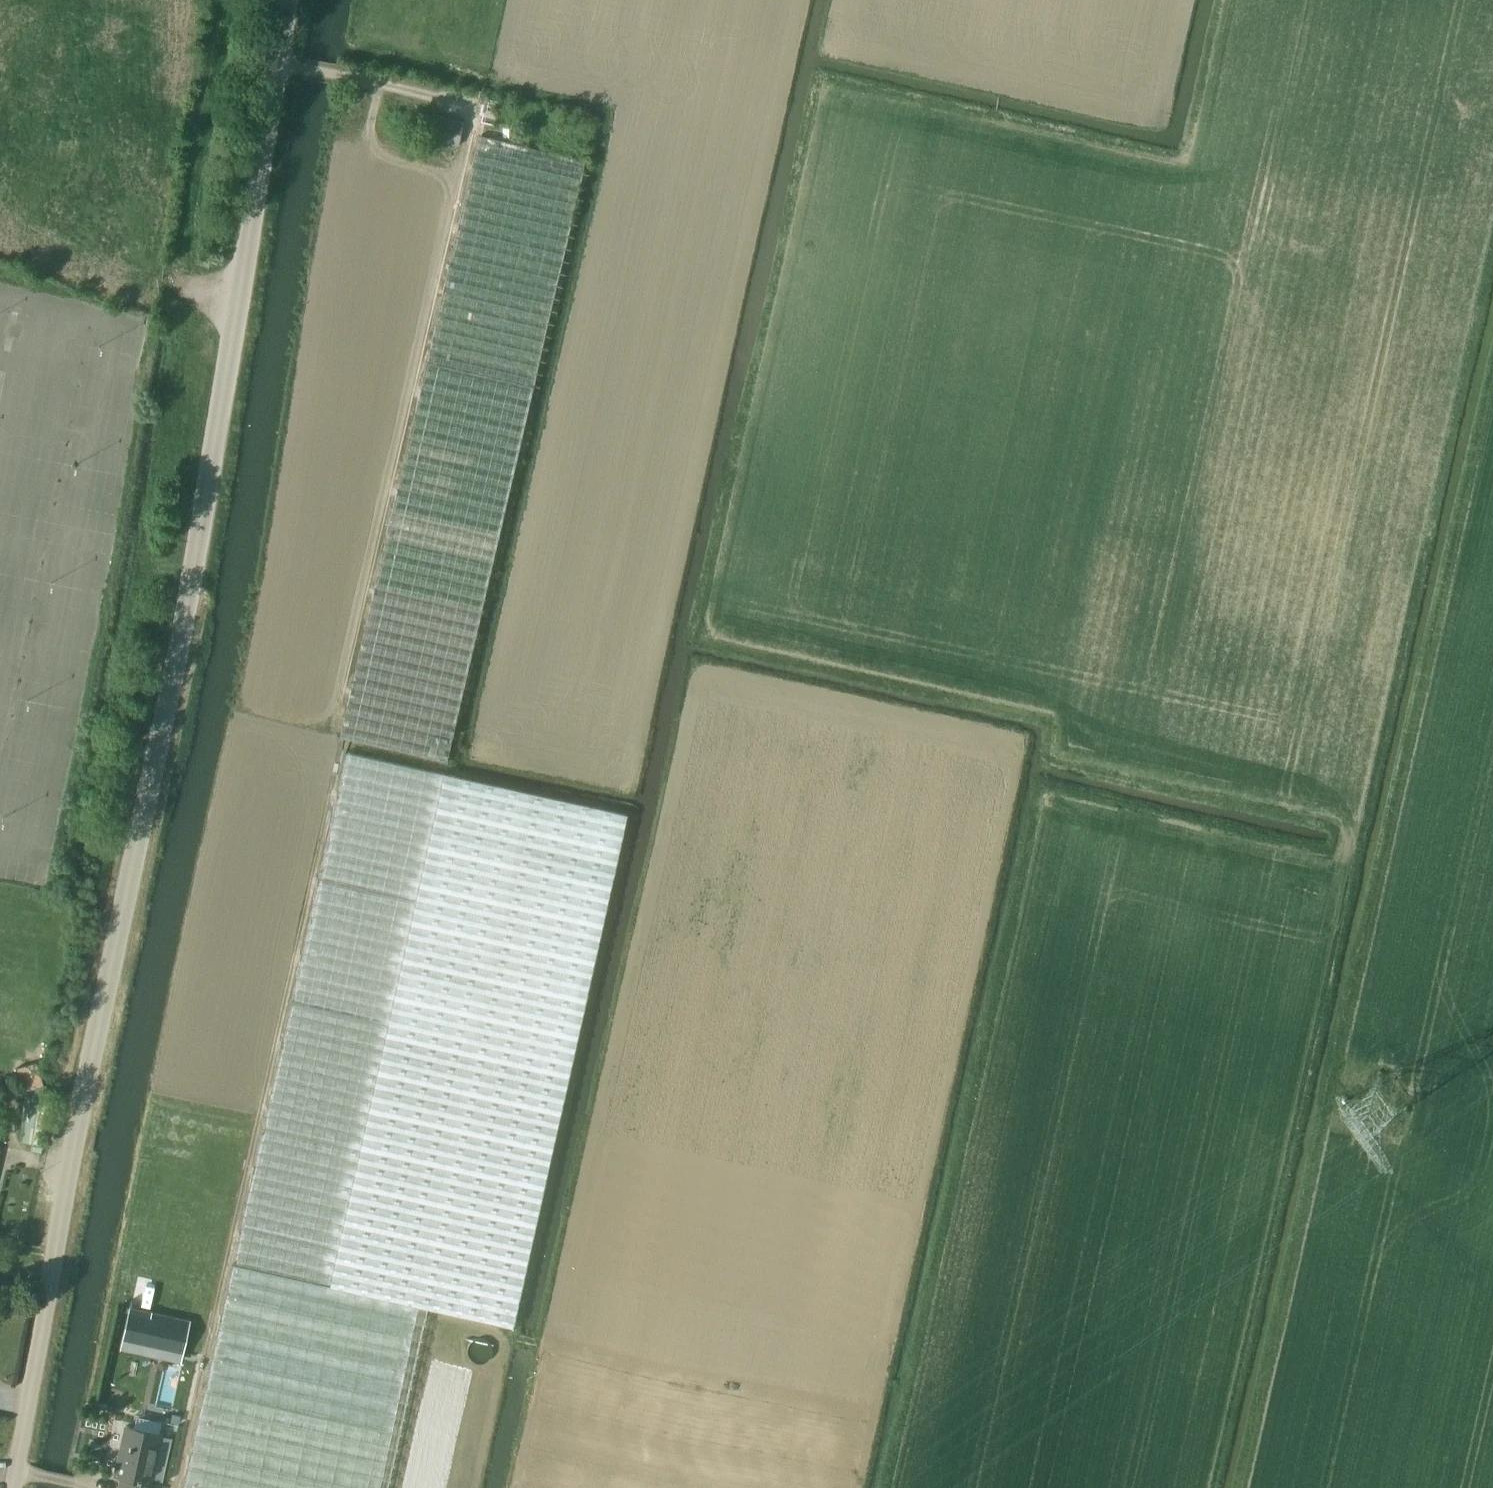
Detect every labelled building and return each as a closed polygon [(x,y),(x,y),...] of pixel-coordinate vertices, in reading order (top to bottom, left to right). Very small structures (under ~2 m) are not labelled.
[(488,97),(483,117),(494,120),(499,100),(488,97)] [(457,145),(463,121),(433,114),(427,138),(457,145)] [(447,769),(581,167),(475,143),(340,745),(447,769)] [(428,1306),(512,1325),(627,812),(444,775),(345,753),(180,1487),(387,1487),(428,1306)] [(160,1433),(125,1425),(114,1474),(121,1476),(118,1487),(153,1487),(154,1482),(150,1481),(160,1433)]
